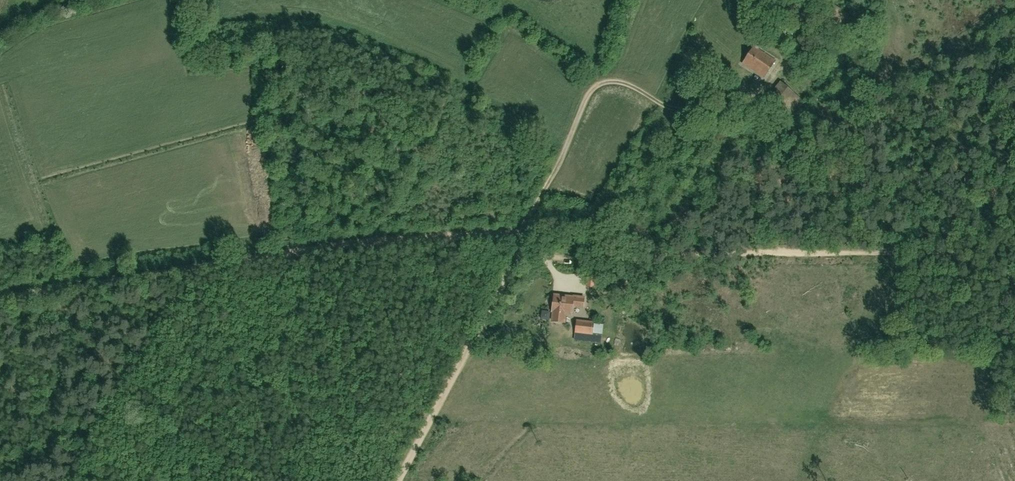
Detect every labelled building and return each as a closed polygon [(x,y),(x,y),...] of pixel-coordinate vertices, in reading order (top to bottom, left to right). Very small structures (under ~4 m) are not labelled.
[(764,77),(775,60),(753,46),(743,63),(764,77)] [(796,108),(803,100),(780,80),(766,97),(791,118),(798,110),(796,108)] [(584,306),(585,297),(574,296),(574,297),(554,295),(553,311),(572,313),(573,305),(584,306)] [(577,321),(576,331),(576,338),(592,339),(594,322),(577,321)]
